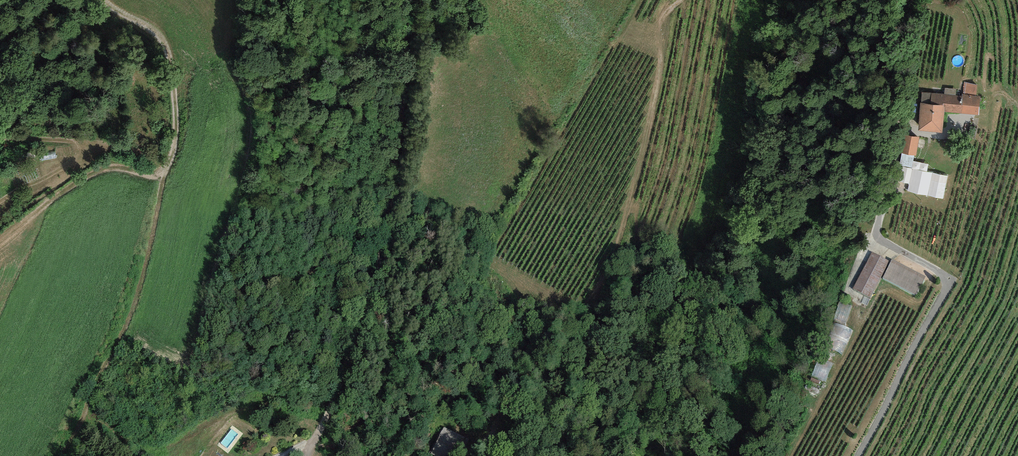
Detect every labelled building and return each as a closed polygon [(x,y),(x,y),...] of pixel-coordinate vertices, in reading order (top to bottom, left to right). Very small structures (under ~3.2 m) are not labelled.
[(942,133),(945,112),(978,115),(980,96),(976,96),(977,85),(964,82),(963,94),(962,94),(962,96),(955,95),(956,89),(945,88),(944,94),(922,93),(921,103),(920,103),(918,131),(942,133)] [(914,155),(916,156),(919,138),(903,135),(900,153),(902,153),(899,165),(912,168),(914,155)] [(888,264),(872,256),(853,291),(869,300),(888,264)] [(925,284),(891,266),(882,283),(916,301),(925,284)] [(845,326),(849,314),(839,311),(835,323),(845,326)] [(827,352),(843,358),(851,336),(835,330),(827,352)] [(444,428),(431,454),(434,455),(461,455),(468,440),(444,428)]
